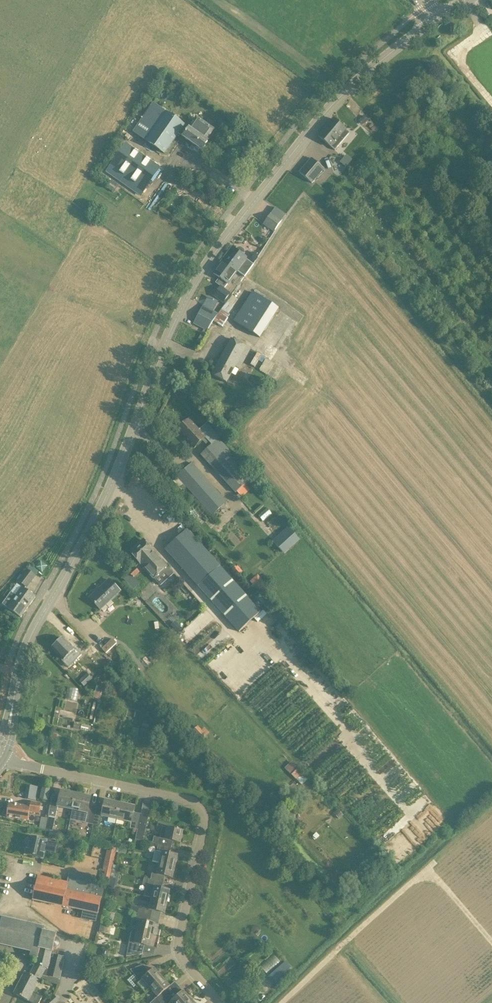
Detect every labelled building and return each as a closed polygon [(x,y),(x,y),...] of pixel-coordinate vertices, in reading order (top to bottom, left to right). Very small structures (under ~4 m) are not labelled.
[(202,152),(209,142),(207,141),(215,130),(196,117),(188,129),(184,126),(165,113),(164,115),(153,107),(135,132),(165,154),(178,135),(202,152)] [(318,137),(331,148),(335,151),(350,133),(346,131),(347,130),(333,118),(318,137)] [(127,143),(107,171),(140,196),(160,167),(127,143)] [(341,162),(347,167),(354,158),(347,154),(341,162)] [(311,158),(299,173),(312,183),(324,169),(311,158)] [(163,177),(146,203),(157,211),(175,185),(163,177)] [(273,233),(281,221),(271,214),(263,226),(273,233)] [(233,247),(226,256),(233,262),(230,266),(237,271),(243,276),(251,264),(245,260),(247,258),(243,255),(245,253),(244,250),(240,246),(236,247),(235,249),(233,247)] [(233,262),(226,256),(213,274),(219,278),(215,284),(219,287),(213,296),(223,303),(229,294),(223,289),(227,285),(237,271),(230,266),(233,262)] [(252,292),(234,321),(260,339),(279,309),(252,292)] [(193,323),(205,330),(206,328),(216,313),(203,306),(193,323)] [(228,383),(236,367),(240,370),(251,349),(232,339),(211,375),(228,383)] [(268,357),(260,369),(273,379),(282,367),(268,357)] [(206,425),(200,430),(189,419),(177,431),(194,449),(205,439),(211,445),(200,456),(235,494),(236,493),(241,499),(249,492),(244,486),(249,482),(235,466),(236,465),(229,457),(231,455),(218,440),(219,439),(206,425)] [(192,463),(177,476),(211,516),(226,501),(192,463)] [(298,538),(288,528),(271,543),(280,554),(298,538)] [(187,529),(164,549),(239,632),(261,612),(187,529)] [(129,552),(154,578),(167,566),(143,540),(129,552)] [(134,567),(129,572),(134,577),(139,572),(134,567)] [(36,575),(28,569),(18,582),(27,588),(36,575)] [(109,579),(89,598),(100,610),(120,591),(109,579)] [(2,604),(7,607),(20,617),(35,597),(22,587),(16,595),(11,592),(2,604)] [(80,657),(75,651),(63,638),(52,648),(64,661),(69,656),(75,662),(80,657)] [(102,649),(106,653),(117,643),(113,639),(102,649)] [(89,672),(87,670),(90,667),(83,660),(77,665),(84,673),(77,678),(84,686),(92,679),(87,673),(89,672)] [(78,699),(80,688),(68,686),(66,697),(78,699)] [(201,741),(207,735),(202,730),(196,735),(201,741)] [(296,766),(289,773),(296,780),(303,773),(296,766)] [(42,786),(40,799),(47,801),(50,788),(42,786)] [(52,799),(49,816),(55,817),(58,807),(72,811),(76,794),(61,791),(59,801),(52,799)] [(85,823),(92,824),(96,809),(89,808),(91,798),(76,794),(72,811),(87,814),(85,823)] [(102,817),(116,821),(120,804),(105,801),(104,807),(103,811),(96,809),(92,824),(93,824),(100,826),(101,822),(102,817)] [(7,816),(6,817),(28,821),(30,811),(39,813),(41,803),(31,802),(30,807),(9,803),(7,810),(6,810),(5,811),(4,814),(5,816),(7,816)] [(130,829),(137,830),(140,819),(133,817),(135,808),(120,804),(116,821),(131,824),(130,829)] [(294,814),(291,809),(284,810),(282,817),(287,822),(293,820),(294,814)] [(140,819),(137,830),(135,840),(143,842),(149,817),(141,815),(140,819)] [(39,828),(46,830),(48,818),(41,817),(39,828)] [(152,844),(159,845),(171,848),(173,843),(181,845),(184,832),(168,828),(169,824),(159,822),(158,826),(163,827),(160,838),(154,837),(152,844)] [(26,844),(27,844),(25,855),(41,858),(43,859),(45,850),(55,852),(56,844),(47,842),(47,840),(29,836),(29,838),(27,838),(26,839),(25,842),(26,844)] [(152,862),(160,864),(175,867),(178,856),(170,854),(171,848),(159,845),(157,851),(155,851),(152,862)] [(106,850),(104,869),(113,870),(115,850),(106,850)] [(152,874),(151,880),(163,883),(164,877),(173,879),(175,867),(160,864),(157,875),(152,874)] [(101,898),(96,897),(98,885),(69,878),(68,883),(44,877),(44,878),(39,877),(39,876),(38,876),(32,899),(63,906),(63,905),(68,906),(68,907),(98,914),(101,898)] [(163,883),(151,880),(144,879),(142,885),(154,888),(151,899),(167,902),(170,891),(162,889),(163,883)] [(165,914),(167,902),(151,899),(150,903),(143,901),(141,908),(131,906),(129,912),(150,917),(152,911),(165,914)] [(41,975),(59,980),(63,961),(62,960),(62,956),(52,954),(51,958),(50,957),(51,951),(53,952),(53,949),(55,949),(57,948),(58,948),(59,947),(59,946),(60,944),(59,942),(59,941),(58,940),(57,939),(56,939),(56,936),(44,933),(45,928),(36,926),(36,925),(31,924),(31,925),(1,918),(0,924),(0,944),(31,951),(30,955),(37,957),(35,965),(45,968),(41,975)] [(136,932),(160,937),(162,926),(139,921),(136,932)] [(160,937),(136,932),(132,931),(126,957),(142,955),(144,946),(157,949),(160,937)] [(262,965),(267,972),(281,961),(276,955),(262,965)] [(289,960),(270,976),(276,982),(294,967),(289,960)] [(32,991),(41,975),(45,968),(35,965),(30,975),(26,972),(14,994),(30,1002),(35,993),(32,991)] [(145,993),(151,988),(163,977),(155,968),(151,972),(144,965),(131,970),(135,975),(128,981),(134,988),(136,986),(138,988),(140,986),(145,993)] [(179,986),(175,982),(171,986),(163,977),(151,988),(158,997),(151,1002),(160,1002),(179,986)] [(192,999),(184,991),(183,991),(179,986),(160,1002),(188,1002),(192,999)] [(47,1002),(57,1002),(59,1001),(53,994),(45,1002),(47,1002)]
